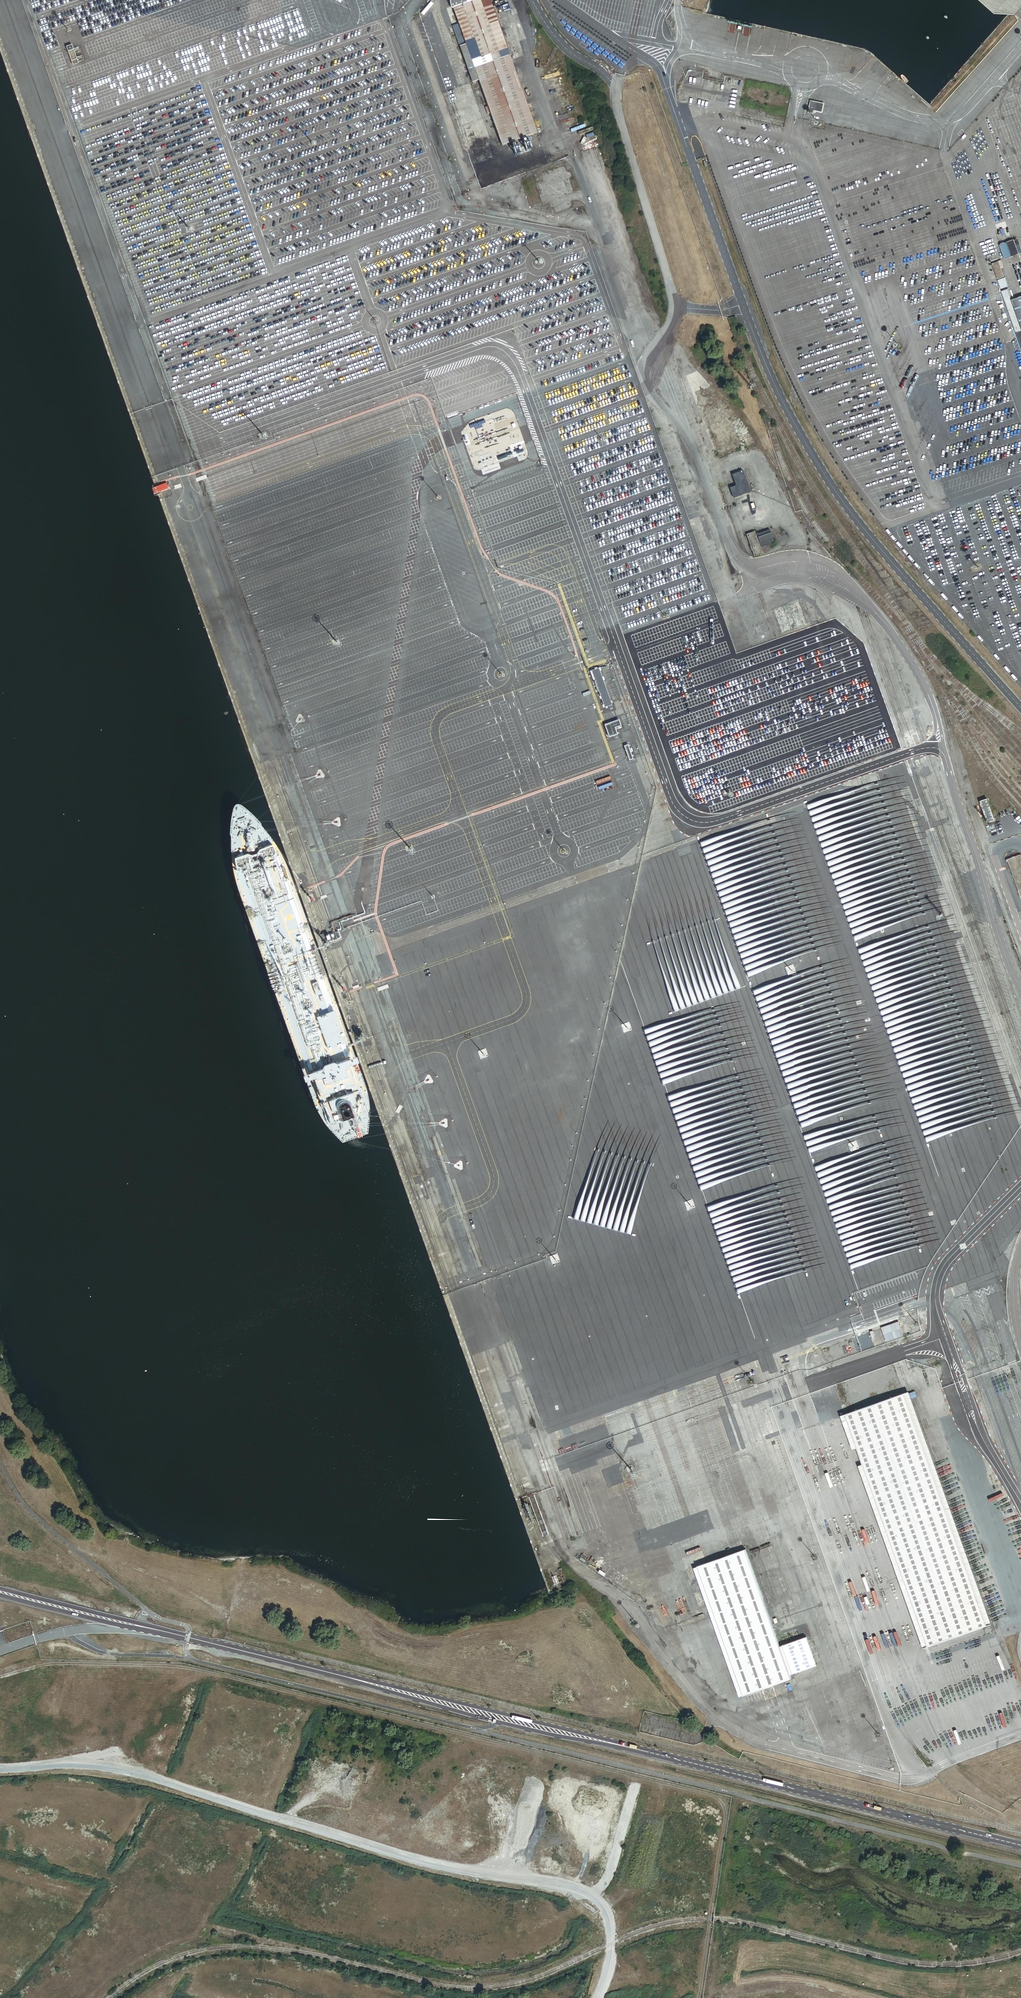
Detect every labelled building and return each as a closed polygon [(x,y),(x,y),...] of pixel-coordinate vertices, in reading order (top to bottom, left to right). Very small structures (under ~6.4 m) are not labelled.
[(501,146),(537,133),(490,0),(474,0),(460,5),(452,8),(453,10),(458,24),(452,26),(459,46),(465,44),(501,146)] [(71,44),(66,46),(73,64),(78,62),(71,44)] [(813,110),(822,112),(823,105),(811,102),(809,112),(812,113),(813,110)] [(1014,240),(1000,244),(1005,259),(1019,254),(1014,240)] [(1004,277),(998,262),(992,265),(998,280),(1004,277)] [(1012,300),(1008,289),(1002,292),(1020,346),(1020,297),(1012,300)] [(730,488),(733,498),(750,492),(743,471),(732,474),(736,486),(730,488)] [(747,535),(754,556),(762,553),(760,547),(762,547),(771,543),(774,542),(770,529),(755,535),(754,531),(747,535)] [(995,821),(987,799),(980,802),(987,823),(995,821)] [(1020,855),(1008,860),(1020,898),(1020,857),(1020,855)] [(987,1625),(904,1393),(845,1414),(928,1646),(987,1625)] [(817,1665),(807,1637),(780,1646),(746,1549),(697,1567),(743,1695),(792,1678),(790,1675),(817,1665)]
